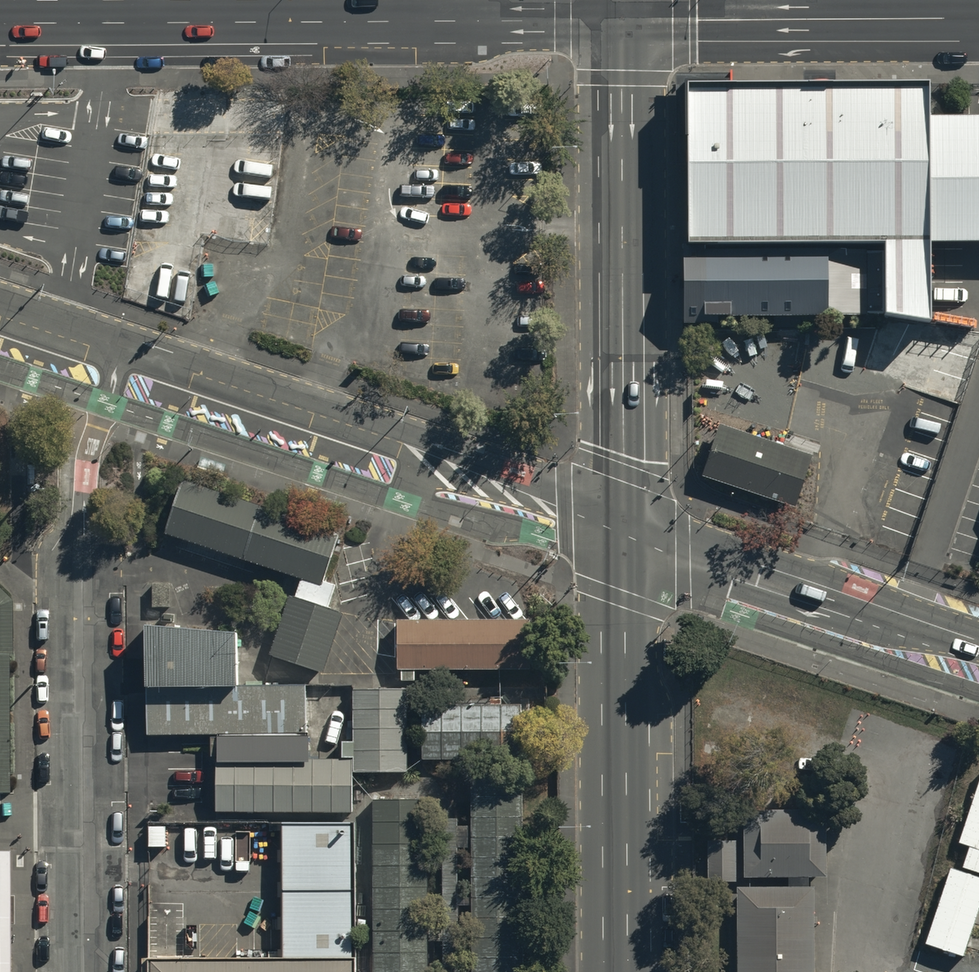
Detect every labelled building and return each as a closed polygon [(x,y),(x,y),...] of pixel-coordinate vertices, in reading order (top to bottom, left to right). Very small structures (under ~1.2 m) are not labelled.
[(885,240),(886,313),(930,321),(928,241),(929,115),(928,81),(833,82),(801,82),(726,84),(685,85),(687,163),(690,243),(885,240)] [(690,243),(691,316),(886,313),(885,240),(690,243)] [(814,456),(720,424),(703,473),(797,506),(814,456)] [(337,535),(185,483),(167,534),(302,580),(296,596),(292,595),(271,655),(322,673),(343,613),(329,608),(337,586),(321,581),(337,535)] [(9,793),(8,655),(12,655),(11,599),(0,587),(0,793),(9,793)] [(530,620),(399,620),(398,668),(530,669),(530,620)] [(238,633),(147,625),(148,733),(217,734),(219,810),(353,811),(353,773),(405,772),(404,687),(353,688),(355,741),(344,741),(345,759),(311,759),(308,684),(240,684),(238,633)] [(518,705),(425,705),(425,757),(442,757),(442,770),(518,770),(518,705)] [(523,786),(473,787),(475,971),(525,971),(523,786)] [(961,843),(971,846),(963,869),(978,874),(978,789),(961,843)] [(376,800),(377,971),(428,971),(425,799),(376,800)] [(827,876),(826,807),(744,809),(745,877),(827,876)] [(351,823),(284,824),(285,958),(150,959),(149,971),(354,971),(351,823)] [(736,840),(709,840),(709,880),(736,880),(736,840)] [(9,853),(0,853),(0,971),(9,971),(9,853)] [(964,957),(972,934),(975,923),(978,911),(978,877),(950,868),(926,945),(964,957)] [(813,886),(738,887),(739,971),(814,971),(813,886)]
